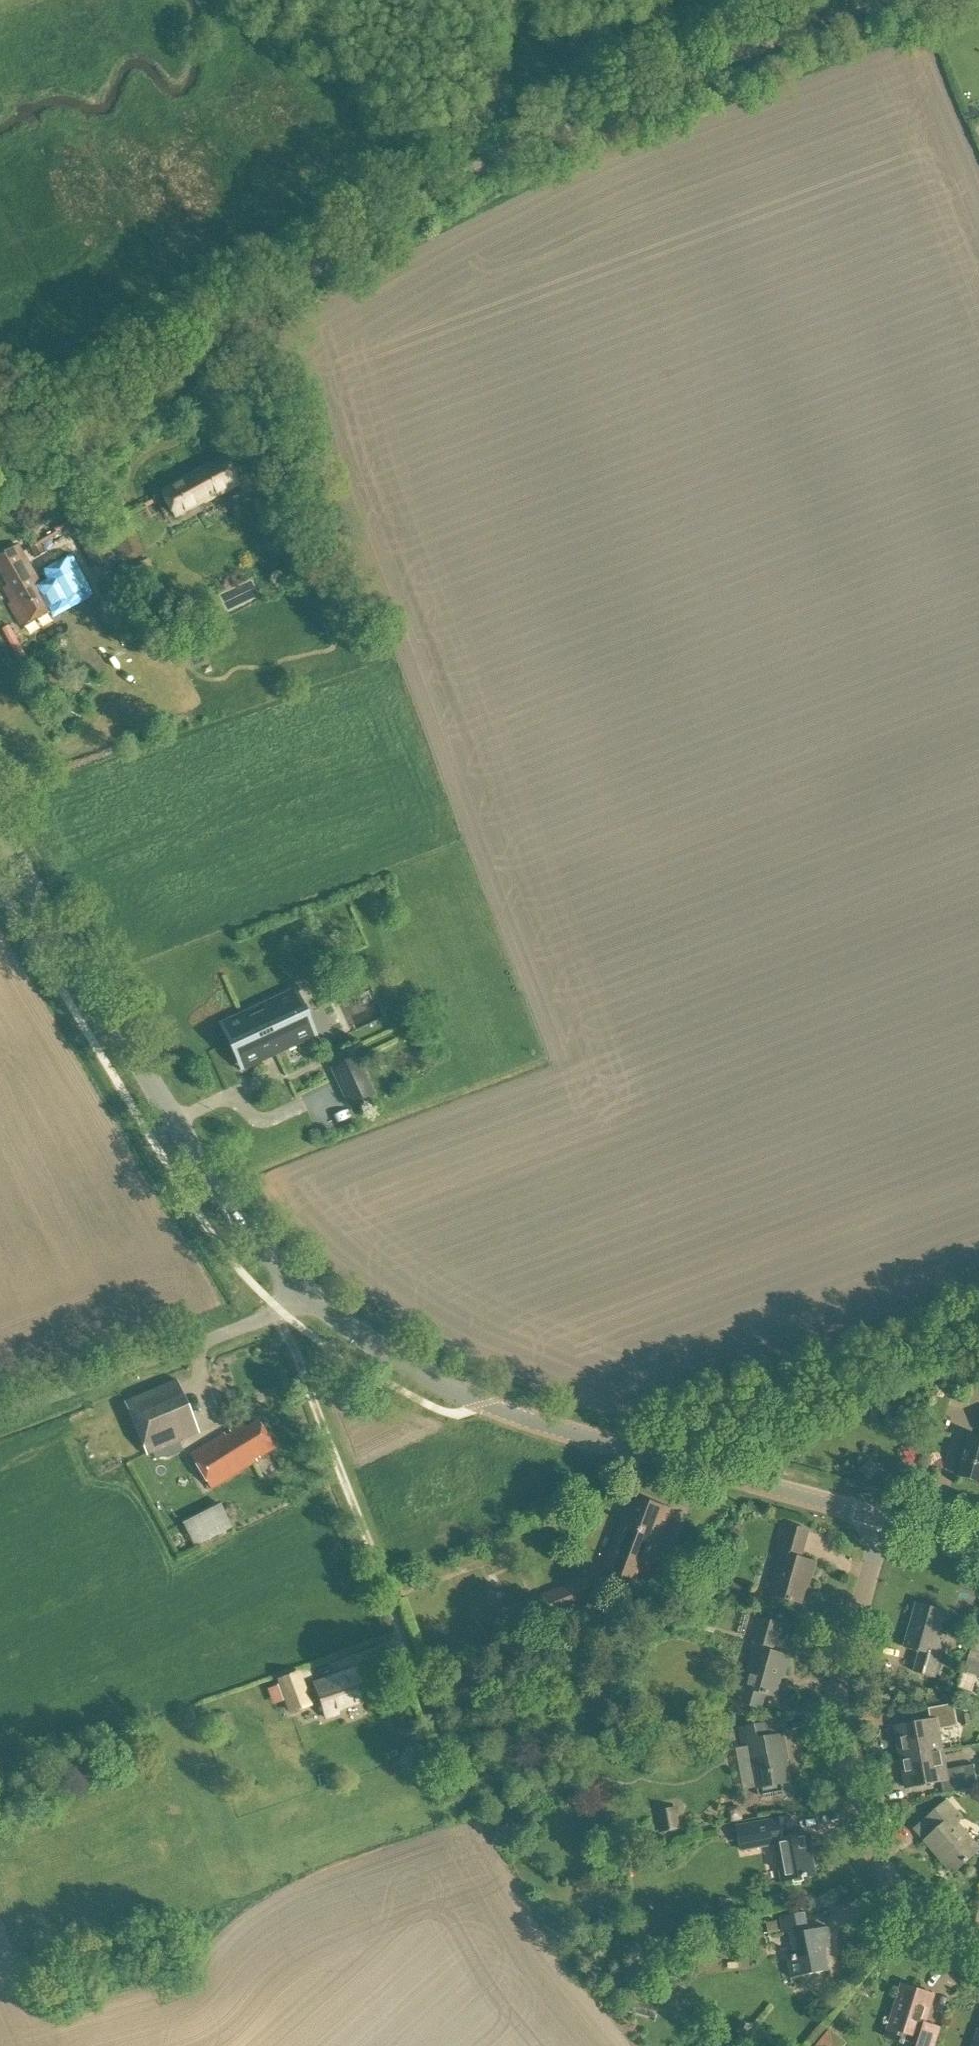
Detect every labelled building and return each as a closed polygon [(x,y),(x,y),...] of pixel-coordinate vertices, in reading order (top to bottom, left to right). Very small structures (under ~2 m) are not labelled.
[(295,404),(304,401),(296,381),(288,384),(295,404)] [(202,502),(236,485),(222,456),(188,473),(190,477),(161,492),(172,514),(200,500),(202,502)] [(39,542),(30,547),(35,557),(45,552),(39,542)] [(52,612),(18,548),(0,557),(0,572),(7,585),(3,587),(11,603),(8,605),(21,629),(52,612)] [(323,1035),(302,988),(226,1022),(247,1069),(323,1035)] [(375,1094),(357,1056),(330,1068),(348,1107),(375,1094)] [(198,1434),(175,1380),(124,1402),(147,1456),(158,1451),(160,1457),(167,1457),(183,1451),(179,1442),(198,1434)] [(246,1421),(243,1423),(191,1454),(211,1488),(262,1458),(259,1454),(275,1445),(260,1419),(249,1426),(246,1421)] [(969,1437),(958,1477),(978,1483),(978,1439),(969,1437)] [(869,1462),(860,1472),(868,1480),(877,1470),(869,1462)] [(646,1572),(669,1511),(640,1500),(635,1513),(627,1510),(621,1525),(620,1524),(612,1544),(614,1545),(605,1568),(624,1575),(627,1565),(646,1572)] [(220,1503),(183,1523),(195,1547),(233,1528),(220,1503)] [(808,1576),(813,1559),(799,1556),(806,1530),(782,1524),(773,1556),(778,1557),(768,1596),(798,1604),(805,1575),(808,1576)] [(597,1603),(589,1585),(586,1577),(541,1595),(552,1621),(597,1603)] [(938,1639),(946,1612),(915,1603),(902,1646),(918,1651),(912,1671),(933,1677),(944,1641),(938,1639)] [(705,1617),(702,1629),(715,1633),(718,1620),(705,1617)] [(759,1710),(763,1694),(773,1697),(781,1670),(783,1671),(787,1656),(771,1651),(778,1624),(754,1618),(745,1648),(752,1650),(741,1687),(738,1686),(733,1702),(759,1710)] [(976,1635),(965,1672),(978,1676),(978,1635),(976,1635)] [(314,1686),(315,1688),(305,1691),(299,1676),(280,1683),(291,1713),(310,1706),(310,1704),(319,1700),(325,1717),(337,1713),(336,1711),(371,1698),(361,1669),(314,1686)] [(887,1688),(871,1691),(874,1704),(889,1701),(887,1688)] [(896,1726),(902,1755),(942,1747),(939,1730),(960,1726),(955,1703),(929,1708),(932,1719),(896,1726)] [(962,1715),(963,1725),(971,1724),(969,1714),(962,1715)] [(790,1786),(790,1782),(784,1751),(786,1751),(783,1733),(766,1736),(764,1723),(740,1727),(744,1747),(748,1746),(756,1789),(758,1788),(760,1798),(777,1795),(784,1799),(790,1786)] [(972,1788),(971,1783),(977,1782),(974,1765),(947,1770),(942,1747),(902,1755),(909,1786),(943,1779),(946,1793),(972,1788)] [(978,1849),(978,1846),(957,1820),(962,1816),(947,1798),(927,1815),(938,1827),(925,1838),(953,1871),(978,1849)] [(741,1805),(728,1808),(731,1821),(744,1818),(741,1805)] [(657,1810),(660,1833),(682,1830),(679,1807),(657,1810)] [(808,1830),(792,1833),(789,1815),(763,1820),(738,1824),(743,1850),(764,1846),(774,1844),(780,1879),(814,1873),(809,1846),(811,1846),(808,1830)] [(721,1898),(718,1913),(731,1915),(733,1900),(721,1898)] [(826,1945),(831,1944),(827,1924),(808,1927),(806,1911),(780,1915),(783,1932),(789,1931),(792,1952),(790,1953),(790,1957),(788,1957),(791,1975),(830,1968),(826,1945)] [(939,2025),(926,2021),(935,1994),(902,1983),(885,2037),(905,2043),(906,2040),(916,2043),(915,2044),(917,2045),(932,2045),(939,2025)] [(820,2045),(845,2045),(830,2034),(820,2045)]
